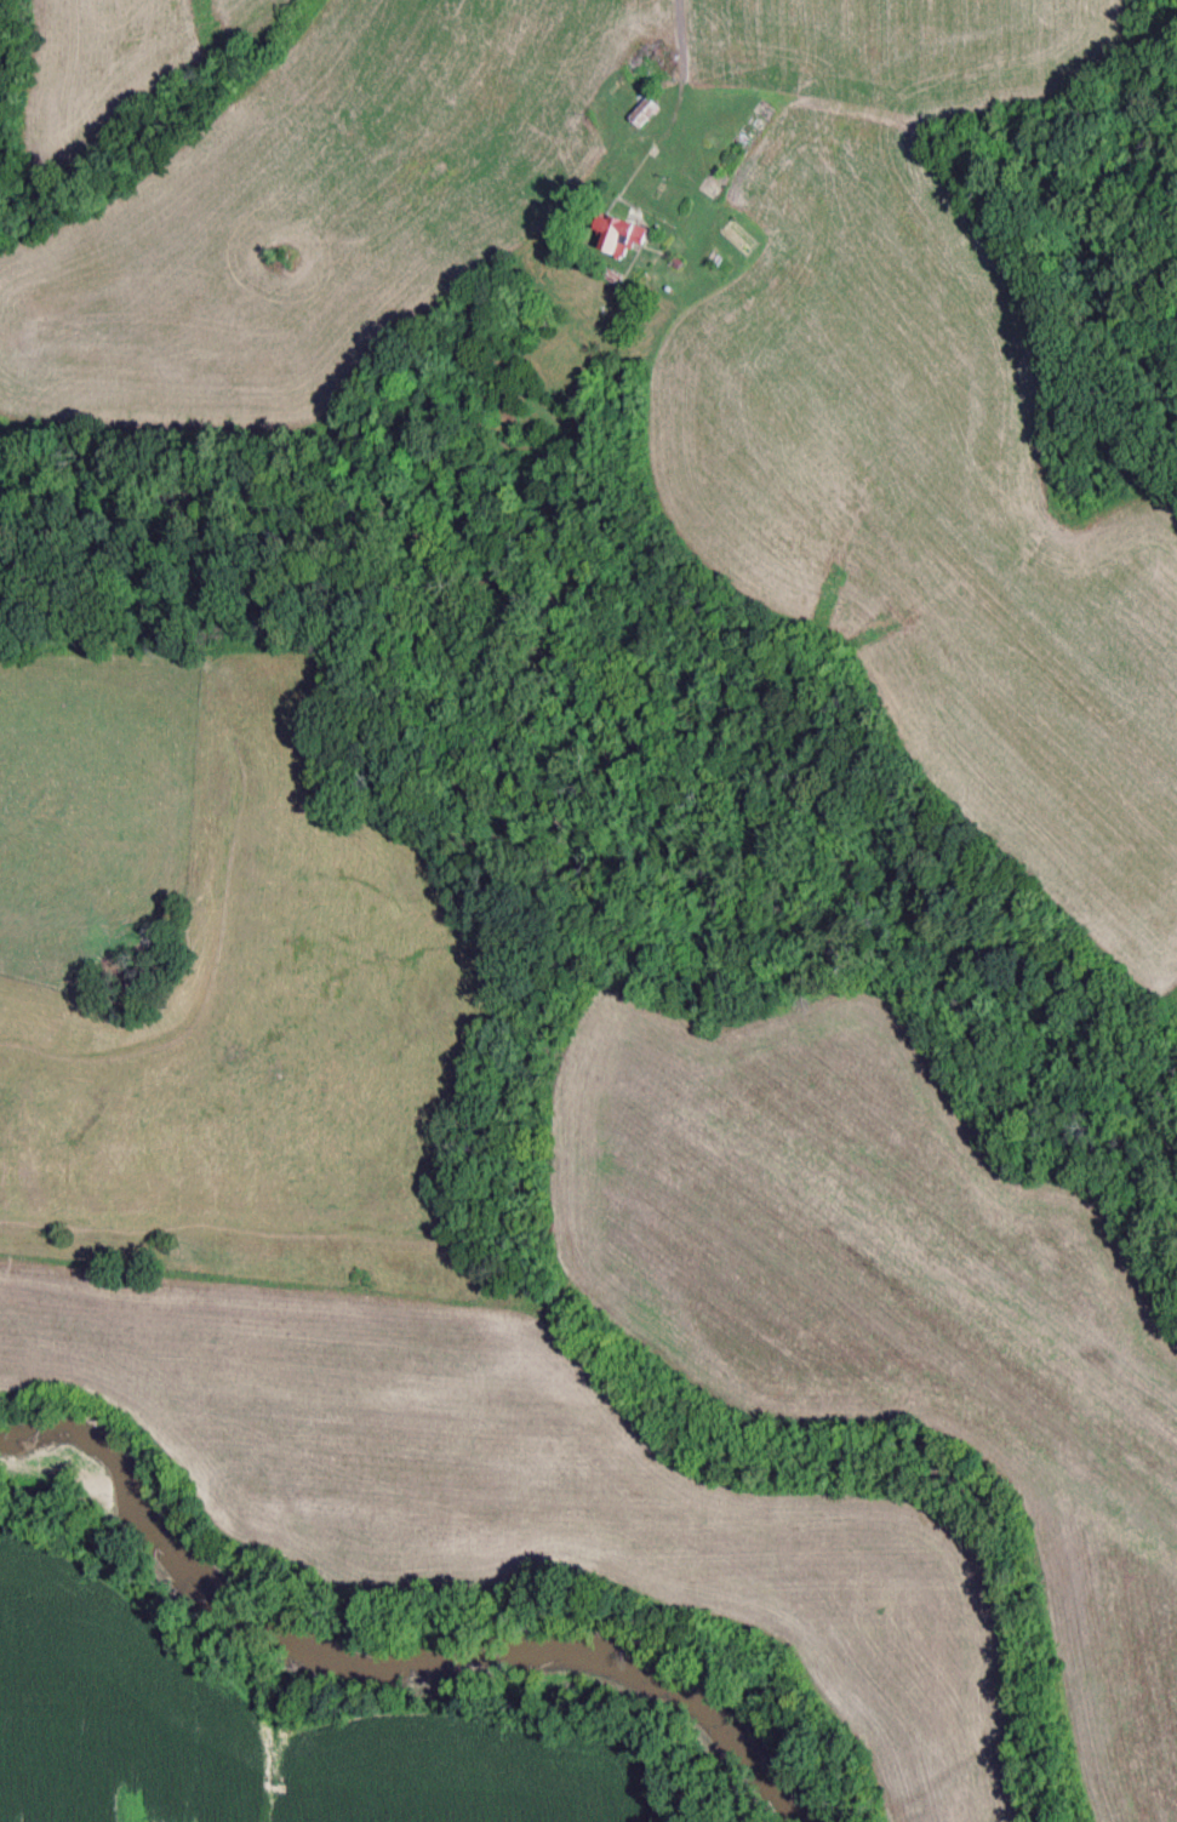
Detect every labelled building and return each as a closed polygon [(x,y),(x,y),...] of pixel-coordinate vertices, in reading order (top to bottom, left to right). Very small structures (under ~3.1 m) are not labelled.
[(629,121),(640,131),(659,109),(648,100),(629,121)] [(625,261),(640,229),(605,213),(590,245),(625,261)]
